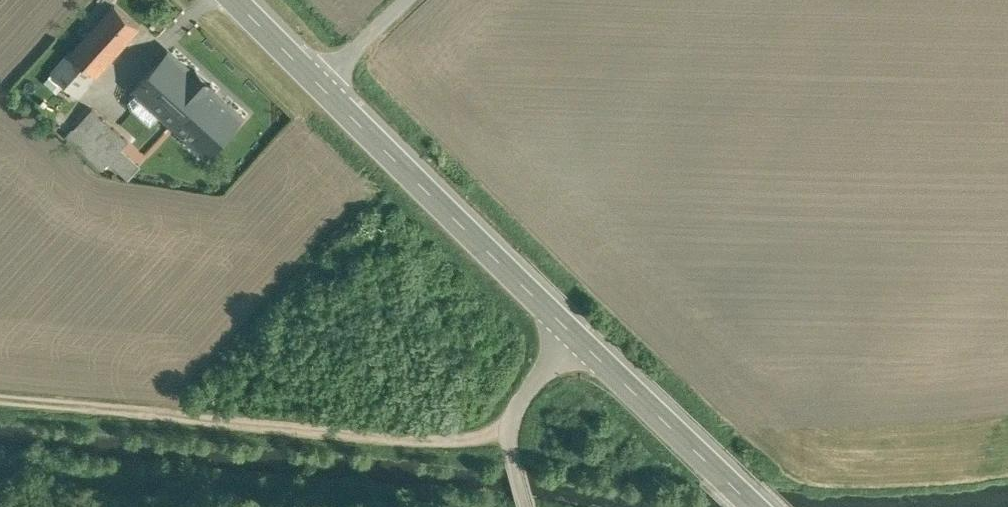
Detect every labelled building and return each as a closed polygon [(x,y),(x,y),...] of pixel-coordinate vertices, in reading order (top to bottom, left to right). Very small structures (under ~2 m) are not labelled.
[(115,4),(55,74),(79,95),(140,25),(115,4)] [(219,97),(171,53),(172,52),(171,51),(138,88),(209,152),(242,115),(220,96),(219,97)] [(130,141),(94,108),(75,129),(111,161),(130,141)]
